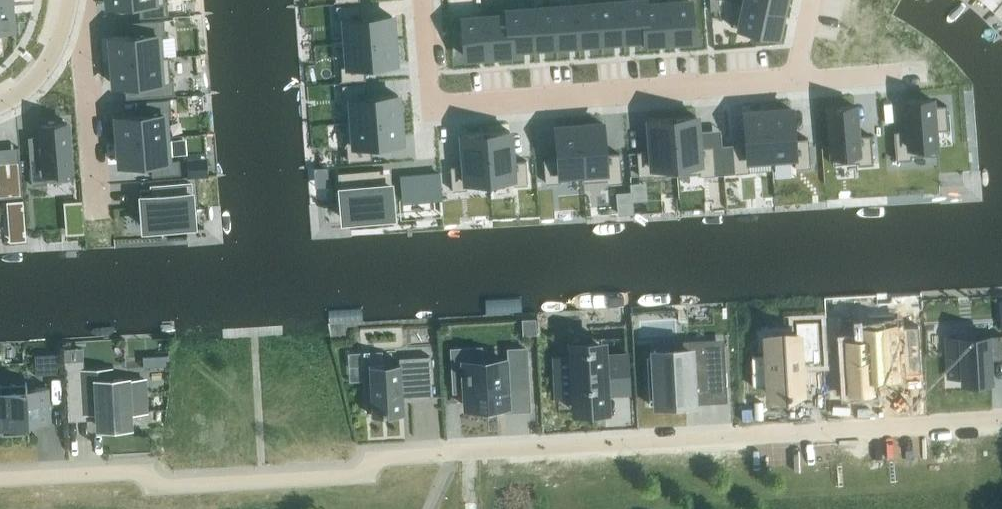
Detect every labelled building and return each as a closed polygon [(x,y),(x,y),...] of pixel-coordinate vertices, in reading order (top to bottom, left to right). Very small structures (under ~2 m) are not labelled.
[(108,5),(139,2),(140,16),(169,14),(168,0),(108,0),(108,5)] [(621,0),(599,2),(602,40),(624,39),(621,0)] [(621,0),(624,39),(646,37),(646,42),(647,42),(644,0),(628,0),(621,0)] [(647,42),(670,40),(667,2),(645,3),(645,0),(644,0),(647,42)] [(667,2),(670,40),(693,38),(690,0),(689,0),(667,2)] [(711,9),(720,9),(719,0),(710,0),(711,9)] [(736,1),(782,11),(785,0),(741,0),(741,1),(736,0),(736,1)] [(736,1),(731,24),(753,29),(753,34),(770,33),(777,34),(782,11),(736,1)] [(599,2),(576,4),(579,42),(602,40),(599,2)] [(13,26),(11,3),(0,3),(0,27),(13,26)] [(360,3),(336,5),(338,19),(345,18),(347,42),(394,38),(392,14),(361,17),(360,3)] [(576,4),(554,6),(557,44),(579,42),(576,4)] [(554,6),(531,7),(534,46),(557,44),(554,6)] [(531,7),(509,9),(512,52),(513,52),(513,47),(534,46),(531,7)] [(508,14),(487,16),(490,54),(512,52),(509,9),(508,9),(508,14)] [(464,30),(459,31),(460,44),(465,44),(466,56),(490,54),(487,16),(463,18),(464,30)] [(141,34),(111,36),(112,60),(164,56),(164,55),(163,33),(165,32),(164,18),(140,20),(141,34)] [(349,65),(341,66),(342,80),(366,78),(365,64),(396,62),(394,38),(347,42),(349,65)] [(164,56),(112,60),(114,84),(145,81),(146,95),(175,93),(174,78),(171,78),(169,55),(164,55),(164,56)] [(367,82),(343,84),(344,98),(346,98),(348,120),(343,121),(343,122),(400,117),(398,94),(368,96),(367,82)] [(148,113),(117,115),(119,139),(171,135),(169,113),(172,113),(170,97),(147,99),(148,113)] [(909,131),(895,132),(897,161),(912,160),(912,156),(937,155),(935,129),(949,128),(947,104),(933,105),(932,98),(906,100),(909,131)] [(856,105),(830,106),(833,162),(858,161),(858,164),(874,163),(872,135),(858,135),(856,105)] [(792,108),(768,110),(772,161),(796,160),(796,167),(810,166),(808,137),(794,138),(792,108)] [(747,142),(733,143),(735,172),(772,169),(771,162),(772,161),(768,110),(744,111),(747,142)] [(697,115),(673,117),(677,174),(701,172),(701,175),(715,174),(713,145),(699,146),(697,115)] [(400,117),(343,122),(345,145),(347,145),(348,159),(372,158),(371,143),(402,141),(400,117)] [(652,149),(638,151),(639,174),(653,173),(654,176),(677,174),(673,117),(649,119),(652,149)] [(44,154),(30,155),(32,184),(48,183),(47,180),(72,178),(68,122),(41,124),(44,154)] [(603,123),(579,124),(584,181),(607,179),(608,182),(622,181),(620,152),(606,153),(603,123)] [(558,157),(544,158),(546,182),(561,181),(560,178),(583,176),(583,181),(584,181),(579,124),(556,126),(558,157)] [(510,130),(486,132),(490,184),(514,182),(514,184),(528,183),(526,159),(512,160),(510,130)] [(465,164),(451,165),(453,189),(467,188),(467,185),(490,184),(486,132),(462,134),(465,164)] [(171,135),(119,139),(121,163),(152,161),(153,175),(181,172),(180,158),(172,159),(171,135)] [(10,196),(8,167),(0,168),(0,197),(10,196)] [(379,170),(340,173),(341,188),(343,217),(393,213),(393,202),(392,202),(391,183),(380,184),(379,172),(379,170)] [(391,177),(393,200),(407,199),(405,175),(391,177)] [(152,195),(142,196),(144,225),(194,221),(191,182),(151,185),(152,195)] [(632,191),(617,192),(618,213),(633,212),(632,191)] [(23,198),(6,199),(7,212),(24,211),(23,198)] [(81,201),(67,202),(68,216),(82,215),(81,201)] [(536,317),(522,318),(523,334),(537,333),(536,317)] [(768,367),(752,368),(753,385),(769,385),(769,393),(786,392),(786,393),(790,393),(790,392),(802,391),(800,359),(820,358),(818,319),(796,320),(796,333),(766,334),(768,367)] [(863,340),(847,341),(850,388),(873,387),(873,375),(885,374),(897,373),(895,350),(909,349),(909,346),(919,345),(919,335),(895,336),(894,326),(863,328),(863,340)] [(947,353),(948,375),(962,375),(962,382),(992,380),(990,352),(1001,352),(1001,334),(960,336),(960,353),(947,353)] [(654,354),(647,354),(649,403),(659,402),(693,400),(693,394),(721,392),(718,340),(690,342),(690,348),(654,350),(654,354)] [(573,356),(556,357),(558,395),(575,394),(575,406),(598,405),(607,404),(606,392),(629,391),(627,353),(604,354),(604,346),(572,347),(573,356)] [(482,360),(467,361),(468,389),(469,407),(505,405),(504,387),(528,386),(526,347),(509,348),(510,362),(503,362),(503,361),(485,362),(485,360),(482,360)] [(47,353),(35,354),(36,374),(48,373),(47,353)] [(400,363),(365,365),(367,411),(383,410),(383,412),(404,411),(403,395),(415,394),(416,398),(433,397),(432,369),(431,355),(400,356),(400,363)] [(84,356),(65,357),(68,409),(86,408),(84,370),(84,356)] [(109,369),(84,370),(86,408),(87,410),(99,410),(100,426),(129,425),(129,411),(147,410),(146,390),(128,391),(127,378),(110,379),(109,369)] [(0,384),(0,389),(2,433),(28,432),(28,433),(29,433),(29,422),(50,421),(49,385),(27,386),(27,381),(26,381),(26,382),(0,384)]
